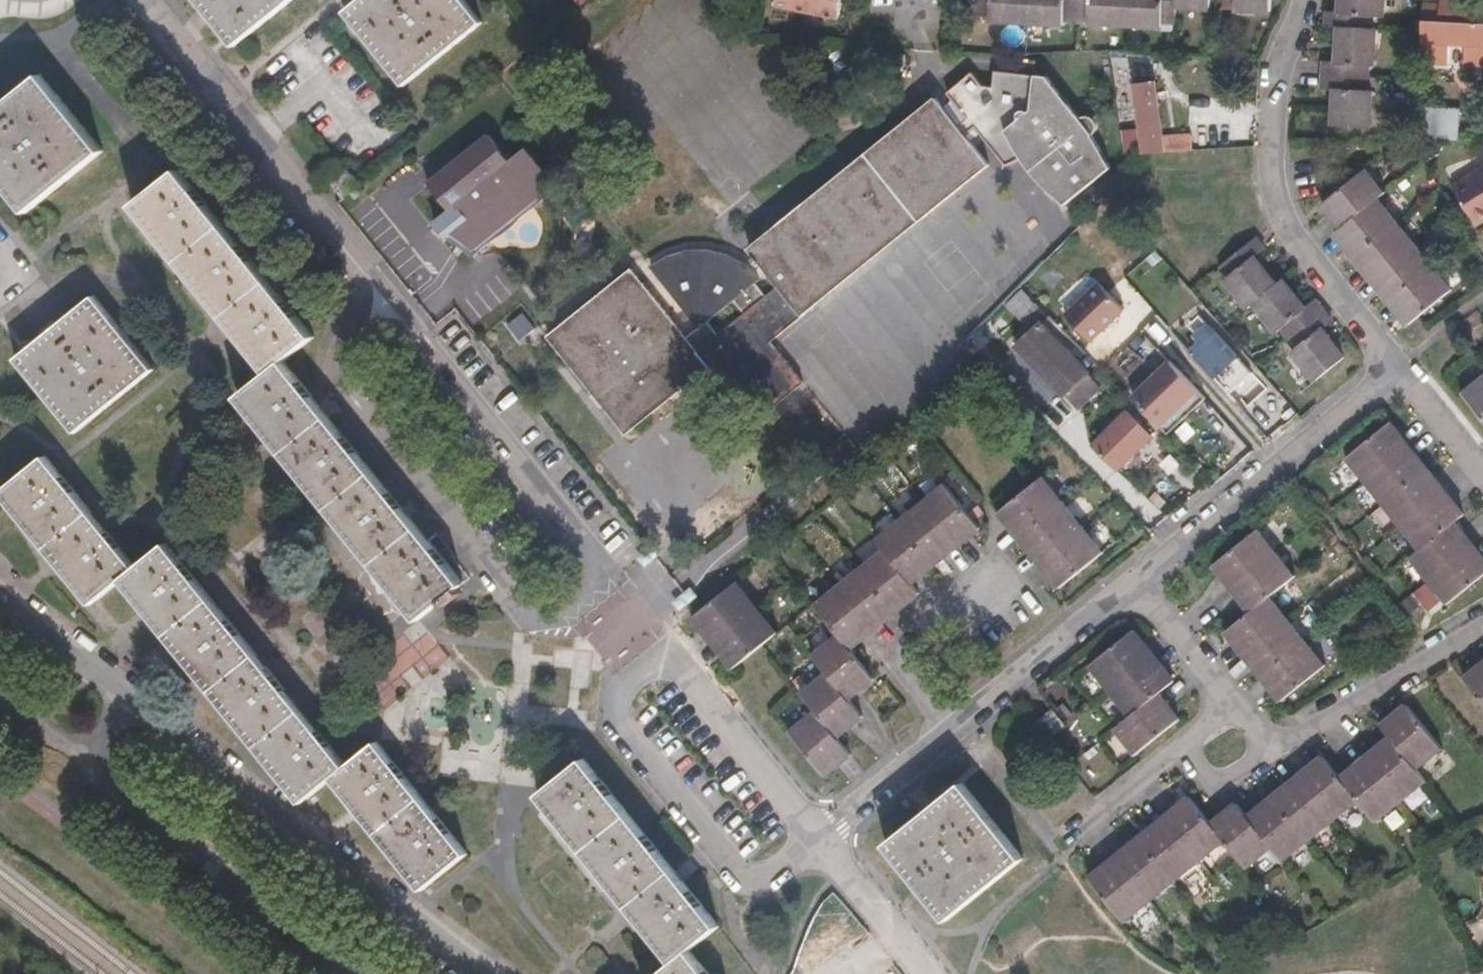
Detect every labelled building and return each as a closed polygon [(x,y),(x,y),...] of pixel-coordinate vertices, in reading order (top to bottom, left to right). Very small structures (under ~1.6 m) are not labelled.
[(236,45),(291,0),(198,0),(236,45)] [(346,12),(405,85),(482,22),(464,0),(361,0),(346,12)] [(843,0),(775,0),(774,6),(839,20),(843,0)] [(1210,0),(979,0),(978,13),(991,14),(991,22),(1028,23),(1063,25),(1064,18),(1076,19),(1090,19),(1090,24),(1125,26),(1161,27),(1161,21),(1175,22),(1177,7),(1210,9),(1210,0)] [(1237,11),(1270,12),(1271,0),(1237,0),(1237,11)] [(1340,13),(1327,12),(1326,26),(1340,26),(1338,63),(1324,62),(1323,76),(1322,89),(1335,90),(1333,126),(1371,128),(1373,92),(1364,92),(1365,78),(1366,64),(1374,64),(1376,29),(1368,28),(1369,14),(1385,15),(1386,0),(1340,0),(1340,13)] [(1423,21),(1482,24),(1482,0),(1425,0),(1423,21)] [(1423,21),(1422,31),(1421,64),(1446,65),(1448,41),(1471,42),(1469,66),(1482,67),(1482,24),(1423,21)] [(102,151),(42,75),(0,109),(0,177),(28,210),(102,151)] [(1165,137),(1157,82),(1136,84),(1144,153),(1192,150),(1192,135),(1165,137)] [(1456,140),(1457,111),(1419,108),(1417,138),(1456,140)] [(510,162),(488,135),(430,181),(454,210),(457,207),(485,242),(555,186),(526,149),(510,162)] [(1052,166),(1040,151),(1022,159),(1024,162),(1037,178),(1048,176),(1048,173),(1052,166)] [(1452,290),(1378,198),(1384,193),(1366,170),(1322,205),(1341,228),(1334,234),(1408,325),(1452,290)] [(240,397),(420,620),(442,601),(446,606),(462,593),(459,588),(464,584),(284,362),(315,337),(178,171),(135,206),(270,374),(240,397)] [(1456,190),(1477,226),(1482,223),(1482,174),(1456,190)] [(819,304),(920,222),(889,184),(788,268),(819,304)] [(367,192),(361,185),(351,193),(357,200),(367,192)] [(1305,307),(1284,280),(1278,284),(1256,256),(1265,249),(1256,238),(1225,263),(1257,300),(1281,328),(1289,337),(1298,348),(1323,376),(1345,358),(1323,329),(1332,321),(1324,310),(1315,299),(1305,307)] [(643,260),(547,331),(623,432),(719,361),(695,329),(758,282),(728,242),(707,258),(693,239),(651,270),(643,260)] [(1281,328),(1257,300),(1225,263),(1223,265),(1231,275),(1225,281),(1247,308),(1253,303),(1276,332),(1281,328)] [(1100,283),(1067,315),(1092,342),(1124,309),(1100,283)] [(95,297),(18,358),(17,359),(75,432),(153,371),(95,297)] [(1102,388),(1078,362),(1040,323),(1016,347),(1064,396),(1068,393),(1082,407),(1102,388)] [(1203,343),(1191,353),(1229,394),(1252,372),(1208,324),(1195,335),(1203,343)] [(1128,346),(1111,364),(1126,378),(1142,360),(1128,346)] [(1323,376),(1298,348),(1292,354),(1315,382),(1323,376)] [(1170,361),(1133,395),(1161,426),(1198,390),(1170,361)] [(1463,395),(1482,420),(1482,378),(1463,395)] [(1118,469),(1151,437),(1127,412),(1093,446),(1118,469)] [(1464,514),(1391,423),(1347,458),(1420,550),(1411,557),(1449,603),(1482,575),(1482,557),(1455,522),(1464,514)] [(347,767),(167,545),(137,569),(46,458),(3,492),(93,604),(123,580),(303,802),(333,778),(423,890),(467,854),(376,744),(347,767)] [(1043,477),(999,512),(1060,588),(1104,553),(1043,477)] [(912,584),(981,529),(945,485),(877,540),(884,550),(815,605),(839,637),(814,656),(827,673),(802,694),(816,712),(791,731),(826,775),(850,755),(837,738),(864,717),(849,699),(874,679),(850,649),(919,593),(912,584)] [(1251,612),(1226,633),(1281,701),(1325,666),(1269,598),(1295,577),(1258,531),(1214,566),(1251,612)] [(778,632),(737,582),(693,617),(734,668),(778,632)] [(1425,583),(1412,594),(1428,612),(1441,601),(1425,583)] [(1175,681),(1134,630),(1090,665),(1132,716),(1116,729),(1136,754),(1179,719),(1160,694),(1175,681)] [(1464,679),(1482,702),(1482,663),(1464,679)] [(1236,803),(1210,824),(1188,797),(1129,845),(1163,890),(1224,841),(1246,868),(1272,847),(1283,860),(1358,800),(1375,821),(1426,781),(1416,769),(1441,748),(1407,705),(1381,725),(1389,736),(1340,777),(1323,756),(1247,816),(1236,803)] [(1067,726),(1053,709),(1037,722),(1051,739),(1067,726)] [(583,760),(540,795),(674,962),(659,973),(708,973),(689,951),(718,926),(583,760)] [(1023,859),(963,784),(939,802),(998,879),(1023,859)] [(998,879),(939,802),(887,844),(947,919),(998,879)] [(1163,890),(1129,845),(1090,877),(1124,920),(1163,890)]
